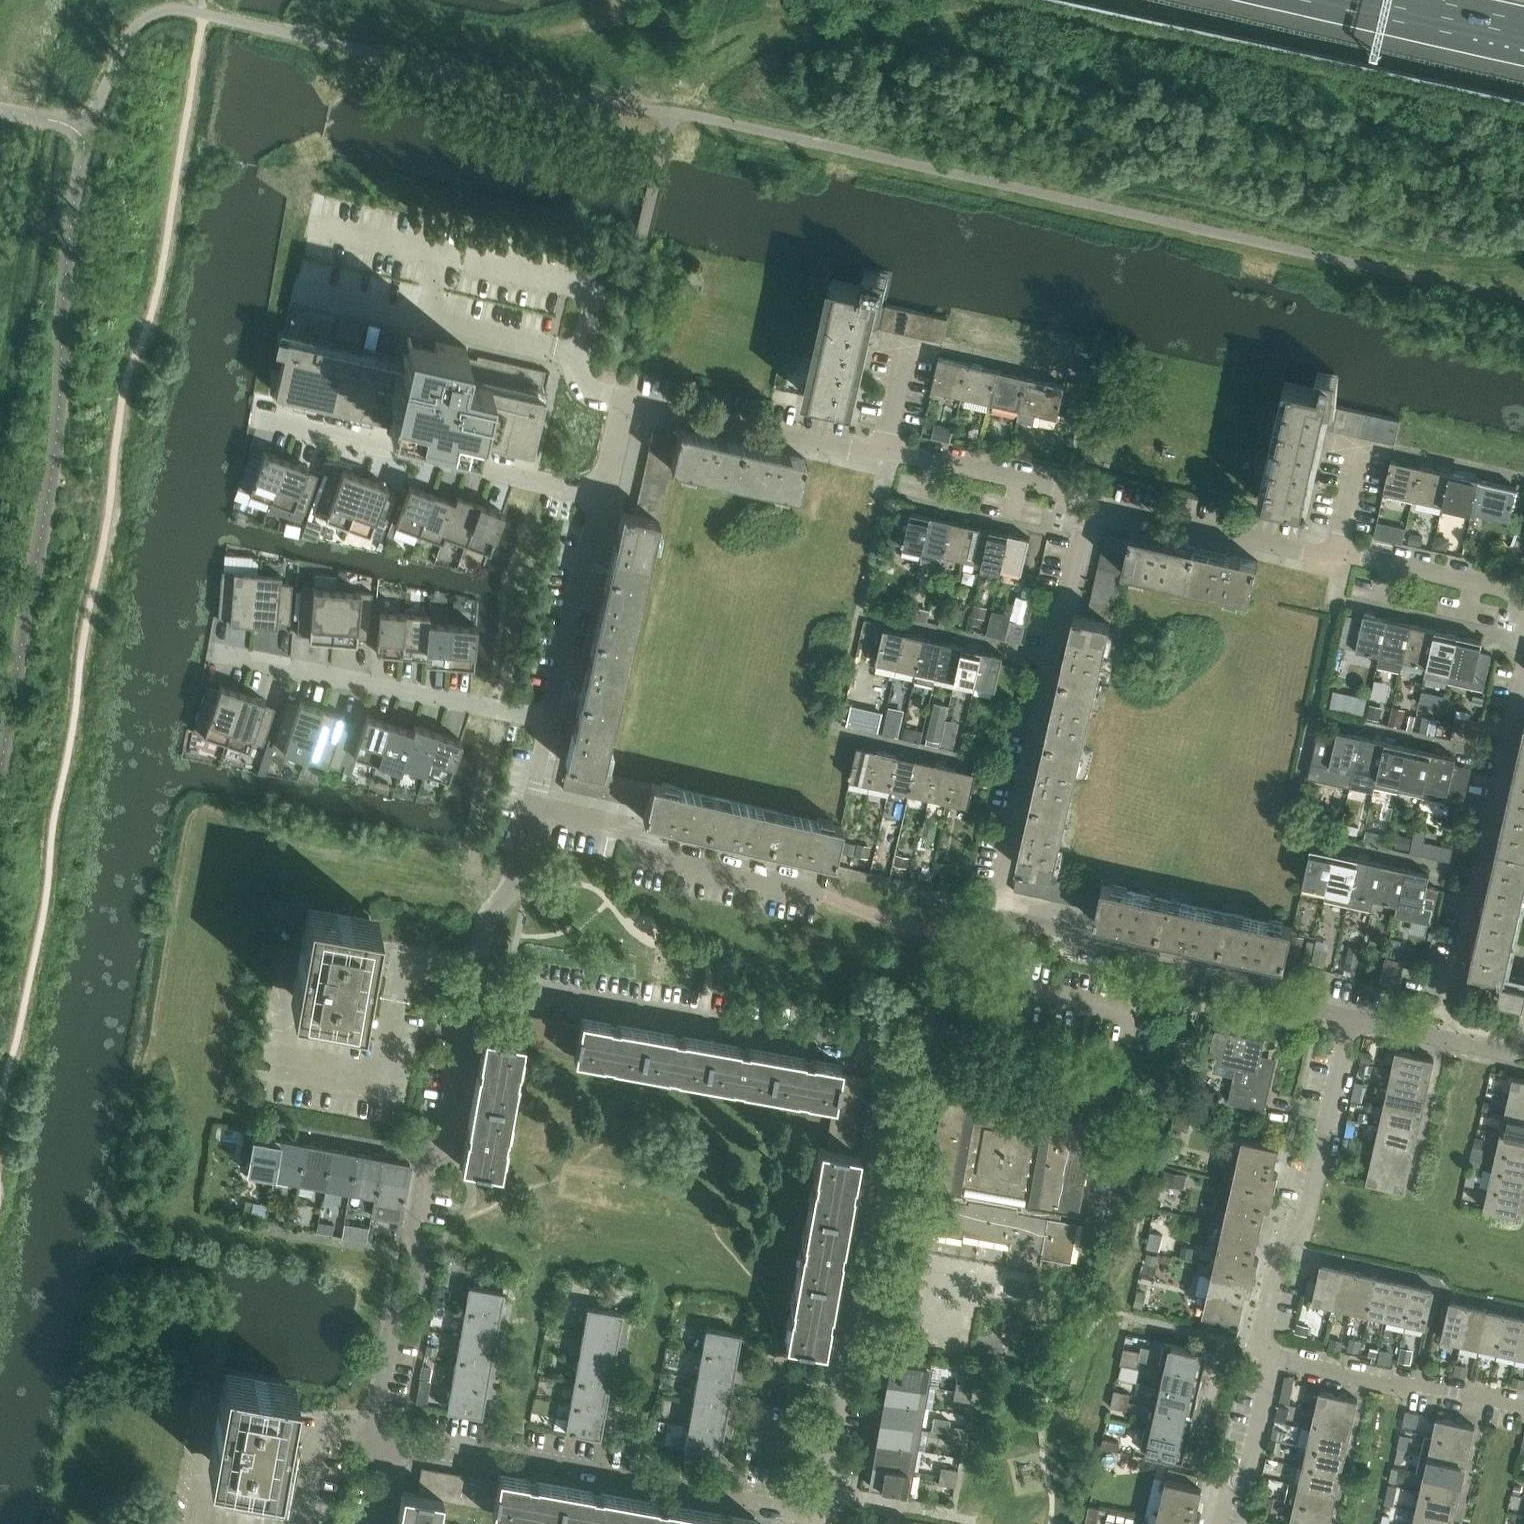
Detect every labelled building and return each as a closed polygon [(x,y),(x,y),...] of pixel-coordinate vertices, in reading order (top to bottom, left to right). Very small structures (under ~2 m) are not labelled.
[(867,269),(863,287),(835,280),(834,282),(839,283),(821,360),(813,395),(808,394),(808,396),(855,407),(855,405),(853,405),(871,326),(883,329),(888,305),(884,304),(891,274),(867,269)] [(883,329),(884,329),(896,331),(900,308),(888,305),(883,329)] [(288,331),(274,392),(292,396),(294,390),(317,395),(316,401),(349,409),(350,403),(374,408),(372,414),(389,418),(417,424),(445,431),(474,437),(490,441),(514,446),(532,450),(550,371),(478,355),(477,359),(464,356),(467,346),(435,339),(423,336),(396,330),(390,354),(389,360),(358,353),(359,347),(365,323),(338,317),(332,341),(331,347),(300,340),(301,334),(307,310),(294,307),(288,331)] [(913,311),(900,308),(896,331),(908,334),(913,311)] [(919,337),(924,313),(913,311),(908,334),(919,337)] [(937,316),(924,313),(919,337),(931,339),(937,316)] [(937,316),(931,339),(944,342),(949,319),(937,316)] [(933,389),(963,395),(970,364),(940,358),(933,389)] [(998,371),(970,364),(963,395),(991,402),(998,371)] [(1291,386),(1273,461),(1265,498),(1260,496),(1259,497),(1307,508),(1307,507),(1303,506),(1321,427),(1334,430),(1340,406),(1337,406),(1339,375),(1319,370),(1315,389),(1286,382),(1285,385),(1291,386)] [(991,402),(1020,408),(1027,377),(998,371),(991,402)] [(1066,386),(1027,377),(1020,408),(1021,408),(1018,420),(1034,423),(1037,412),(1059,417),(1066,386)] [(1352,409),(1340,406),(1334,430),(1346,432),(1352,409)] [(1346,432),(1358,435),(1364,412),(1352,409),(1346,432)] [(1370,438),(1376,415),(1364,412),(1358,435),(1370,438)] [(1370,438),(1383,441),(1388,417),(1376,415),(1370,438)] [(1401,420),(1388,417),(1383,441),(1396,444),(1401,420)] [(734,481),(743,443),(679,429),(677,436),(674,449),(672,460),(670,467),(734,481)] [(653,431),(650,443),(674,449),(677,436),(653,431)] [(674,449),(650,443),(647,455),(672,460),(674,449)] [(798,495),(806,458),(743,443),(734,481),(798,495)] [(271,500),(286,459),(264,451),(262,455),(251,450),(237,488),(271,500)] [(669,472),(670,467),(672,460),(647,455),(645,466),(669,472)] [(305,513),(319,475),(307,471),(308,467),(286,459),(271,500),(305,513)] [(1385,491),(1415,498),(1422,466),(1392,459),(1385,491)] [(642,478),(666,484),(669,472),(645,466),(642,478)] [(1451,473),(1422,466),(1415,498),(1444,504),(1451,473)] [(330,469),(313,514),(347,526),(365,477),(343,469),(341,473),(330,469)] [(1480,479),(1451,473),(1444,504),(1473,511),(1480,479)] [(365,477),(347,526),(381,538),(398,493),(386,489),(388,485),(365,477)] [(639,490),(664,496),(666,484),(642,478),(639,490)] [(1480,479),(1473,511),(1510,519),(1517,488),(1480,479)] [(419,533),(433,494),(409,485),(395,524),(419,533)] [(639,490),(636,502),(661,507),(664,496),(639,490)] [(441,541),(458,496),(457,495),(455,502),(433,494),(419,533),(441,541)] [(466,543),(480,504),(458,496),(441,541),(442,541),(444,535),(466,543)] [(636,502),(634,514),(658,520),(661,507),(636,502)] [(489,551),(504,513),(480,504),(466,543),(489,551)] [(622,511),(607,575),(644,583),(658,520),(634,514),(622,511)] [(912,511),(902,555),(922,560),(924,550),(932,515),(912,511)] [(932,515),(924,550),(944,554),(952,520),(932,515)] [(952,520),(944,554),(963,559),(971,524),(952,520)] [(1378,520),(1374,536),(1402,542),(1406,526),(1378,520)] [(971,524),(963,559),(983,563),(991,529),(971,524)] [(983,563),(981,573),(1000,577),(1002,568),(1010,533),(991,529),(983,563)] [(1123,569),(1187,583),(1195,546),(1132,531),(1130,539),(1127,551),(1124,563),(1123,569)] [(1010,533),(1002,568),(1023,572),(1031,538),(1010,533)] [(1106,533),(1103,545),(1127,551),(1130,539),(1106,533)] [(1124,563),(1127,551),(1103,545),(1100,557),(1124,563)] [(1195,546),(1187,583),(1250,597),(1259,560),(1195,546)] [(1100,557),(1098,569),(1122,574),(1123,569),(1124,563),(1100,557)] [(1119,586),(1122,574),(1098,569),(1095,581),(1119,586)] [(257,578),(257,573),(222,570),(221,578),(218,618),(230,619),(229,623),(253,625),(257,578)] [(1025,583),(1039,589),(1044,576),(1030,571),(1025,583)] [(289,623),(293,584),(280,583),(281,575),(257,573),(257,578),(253,625),(277,626),(277,622),(289,623)] [(607,575),(593,638),(629,646),(644,583),(607,575)] [(1095,581),(1092,593),(1116,598),(1119,586),(1095,581)] [(301,586),(297,634),(309,635),(309,639),(333,641),(337,589),(301,586)] [(337,589),(333,641),(356,643),(357,639),(369,640),(373,592),(337,589)] [(1114,609),(1116,598),(1092,593),(1090,604),(1114,609)] [(1090,604),(1087,615),(1111,621),(1114,609),(1090,604)] [(401,654),(404,613),(380,611),(376,652),(401,654)] [(989,632),(1025,640),(1029,620),(994,612),(989,632)] [(425,663),(428,615),(404,613),(401,654),(424,656),(424,662),(425,663)] [(1087,615),(1075,613),(1060,676),(1097,685),(1111,621),(1087,615)] [(1356,649),(1381,654),(1389,619),(1364,613),(1356,649)] [(449,664),(452,623),(429,621),(429,615),(428,615),(425,663),(449,664)] [(1412,624),(1389,619),(1381,654),(1378,666),(1401,671),(1404,659),(1412,624)] [(473,666),(477,625),(452,623),(449,664),(473,666)] [(1404,659),(1427,665),(1435,629),(1412,624),(1404,659)] [(885,627),(877,662),(898,667),(906,632),(885,627)] [(1459,634),(1435,629),(1427,665),(1451,670),(1459,634)] [(906,632),(898,667),(918,671),(926,637),(906,632)] [(1483,640),(1459,634),(1451,670),(1448,681),(1484,689),(1492,654),(1480,651),(1483,640)] [(918,671),(916,680),(935,684),(937,675),(944,641),(926,637),(918,671)] [(615,708),(629,646),(593,638),(579,700),(615,708)] [(944,641),(937,675),(957,680),(964,645),(944,641)] [(964,645),(957,680),(976,684),(984,650),(964,645)] [(984,650),(976,684),(997,689),(994,700),(1012,704),(1020,666),(1003,662),(1005,655),(984,650)] [(1083,748),(1097,685),(1060,676),(1046,739),(1083,748)] [(1377,677),(1369,715),(1382,718),(1389,680),(1377,677)] [(226,741),(242,692),(220,684),(219,688),(207,684),(194,723),(193,730),(226,741)] [(1350,706),(1353,687),(1335,685),(1332,703),(1350,706)] [(249,749),(251,741),(263,745),(275,707),(264,703),(265,700),(242,692),(226,741),(249,749)] [(305,757),(322,708),(299,701),(298,704),(286,700),(271,746),(305,757)] [(615,708),(579,700),(564,763),(567,764),(580,767),(591,769),(601,771),(615,708)] [(934,700),(930,740),(953,743),(956,719),(949,719),(951,702),(934,700)] [(886,732),(903,734),(906,707),(889,705),(886,732)] [(340,769),(355,723),(343,719),(344,716),(322,708),(305,757),(340,769)] [(1458,714),(1456,730),(1472,731),(1474,716),(1458,714)] [(390,723),(367,715),(353,754),(377,762),(390,723)] [(415,724),(414,724),(412,730),(390,723),(377,762),(400,770),(415,724)] [(438,732),(415,724),(400,770),(403,764),(425,771),(438,732)] [(1330,766),(1354,772),(1362,736),(1338,730),(1330,766)] [(461,740),(438,732),(425,771),(448,779),(461,740)] [(1523,914),(1523,732),(1470,968),(1503,976),(1499,997),(1523,1003),(1523,1001),(1523,977),(1511,974),(1523,914)] [(1385,741),(1362,736),(1354,772),(1377,777),(1385,741)] [(1070,810),(1083,748),(1046,739),(1032,802),(1070,810)] [(1409,746),(1385,741),(1377,777),(1375,787),(1399,792),(1409,746)] [(859,745),(851,779),(871,784),(879,749),(859,745)] [(1432,752),(1409,746),(1399,792),(1422,797),(1432,752)] [(891,788),(899,754),(879,749),(871,784),(891,788)] [(1463,808),(1472,767),(1455,763),(1456,757),(1432,752),(1422,797),(1446,802),(1445,804),(1463,808)] [(918,758),(899,754),(891,788),(910,793),(918,758)] [(930,797),(938,762),(918,758),(910,793),(930,797)] [(930,797),(949,801),(957,767),(938,762),(930,797)] [(575,790),(580,767),(567,764),(562,788),(575,790)] [(575,790),(586,793),(591,769),(580,767),(575,790)] [(978,771),(957,767),(949,801),(970,806),(978,771)] [(603,772),(601,771),(591,769),(586,793),(598,796),(603,772)] [(598,796),(609,798),(615,774),(603,772),(598,796)] [(609,798),(621,801),(627,777),(615,774),(609,798)] [(621,801),(633,804),(638,780),(627,777),(621,801)] [(650,782),(638,780),(633,804),(645,806),(650,782)] [(642,820),(706,834),(714,796),(650,781),(650,782),(645,806),(642,820)] [(706,834),(769,848),(777,810),(714,796),(706,834)] [(1020,866),(1033,869),(1045,872),(1055,874),(1070,810),(1032,802),(1018,866),(1020,866)] [(840,825),(777,810),(769,848),(832,863),(840,825)] [(1455,843),(1427,841),(1428,830),(1416,829),(1413,853),(1454,857),(1455,843)] [(1399,834),(1398,845),(1413,847),(1414,836),(1399,834)] [(1328,889),(1336,853),(1312,848),(1304,883),(1328,889)] [(1328,889),(1351,894),(1359,858),(1336,853),(1328,889)] [(1372,911),(1375,899),(1383,864),(1359,858),(1351,894),(1349,906),(1372,911)] [(1375,899),(1398,905),(1406,869),(1383,864),(1375,899)] [(1015,890),(1028,893),(1033,869),(1020,866),(1015,890)] [(1033,869),(1028,893),(1039,896),(1045,872),(1033,869)] [(1406,869),(1398,905),(1395,916),(1431,924),(1439,889),(1427,886),(1430,874),(1406,869)] [(1055,874),(1045,872),(1039,896),(1051,898),(1056,874),(1055,874)] [(1056,874),(1051,898),(1063,901),(1068,877),(1056,874)] [(1080,880),(1068,877),(1063,901),(1074,904),(1080,880)] [(1080,880),(1074,904),(1086,907),(1092,882),(1080,880)] [(1086,907),(1098,909),(1103,885),(1092,882),(1086,907)] [(1098,909),(1095,921),(1158,935),(1166,898),(1103,884),(1103,885),(1098,909)] [(1230,912),(1166,898),(1158,935),(1221,949),(1230,912)] [(317,905),(300,1000),(352,1009),(369,914),(317,905)] [(1230,912),(1221,949),(1285,963),(1294,926),(1230,912)] [(512,1039),(524,1041),(525,1041),(530,1015),(517,1013),(516,1020),(512,1039)] [(537,1043),(542,1017),(530,1015),(525,1041),(537,1043)] [(550,1045),(554,1020),(542,1017),(537,1043),(550,1045)] [(580,1017),(579,1024),(574,1050),(573,1057),(639,1069),(646,1029),(580,1017)] [(562,1047),(566,1022),(554,1020),(550,1045),(562,1047)] [(574,1050),(579,1024),(566,1022),(562,1047),(574,1050)] [(1266,1037),(1202,1023),(1200,1030),(1201,1030),(1203,1024),(1216,1027),(1210,1053),(1213,1053),(1212,1058),(1240,1065),(1236,1083),(1233,1082),(1228,1102),(1265,1111),(1277,1059),(1262,1055),(1266,1037)] [(704,1081),(711,1040),(646,1029),(639,1069),(704,1081)] [(472,1099),(512,1107),(524,1041),(512,1039),(496,1036),(484,1034),(472,1099)] [(768,1092),(776,1052),(711,1040),(704,1081),(768,1092)] [(1396,1049),(1391,1070),(1430,1078),(1434,1058),(1396,1049)] [(776,1052),(768,1092),(834,1104),(835,1099),(837,1087),(839,1073),(841,1064),(776,1052)] [(1425,1097),(1430,1078),(1391,1070),(1387,1088),(1425,1097)] [(865,1078),(839,1073),(837,1087),(863,1091),(865,1078)] [(926,1186),(926,1187),(942,1190),(941,1198),(936,1197),(930,1231),(931,1231),(931,1230),(946,1232),(946,1234),(947,1234),(947,1233),(961,1235),(961,1236),(962,1237),(963,1232),(978,1235),(978,1236),(979,1237),(979,1235),(993,1238),(993,1239),(994,1239),(994,1238),(1009,1241),(1008,1245),(1009,1245),(1009,1244),(1024,1246),(1024,1248),(1025,1248),(1026,1247),(1040,1249),(1039,1257),(1069,1262),(1069,1261),(1068,1261),(1070,1250),(1071,1250),(1071,1249),(1070,1249),(1072,1235),(1074,1235),(1074,1234),(1073,1234),(1075,1223),(1076,1223),(1076,1222),(1054,1218),(1055,1211),(1078,1215),(1078,1213),(1077,1213),(1082,1184),(1083,1184),(1083,1183),(1082,1183),(1087,1153),(1088,1153),(1088,1152),(1087,1152),(1093,1123),(1094,1123),(1094,1122),(1065,1116),(1069,1096),(1063,1095),(1062,1096),(1049,1094),(1049,1092),(1048,1092),(1048,1094),(1035,1091),(1035,1090),(1034,1090),(1034,1091),(1021,1089),(1021,1087),(1020,1087),(1020,1089),(1006,1086),(1007,1085),(1006,1085),(1006,1086),(992,1084),(992,1082),(991,1082),(991,1084),(978,1081),(978,1080),(977,1080),(977,1081),(963,1079),(964,1077),(957,1076),(954,1097),(942,1094),(942,1096),(943,1096),(927,1186),(926,1186)] [(1523,1099),(1523,1078),(1514,1076),(1510,1096),(1523,1099)] [(835,1099),(861,1103),(863,1091),(837,1087),(835,1099)] [(1421,1115),(1425,1097),(1387,1088),(1383,1107),(1421,1115)] [(1510,1096),(1505,1115),(1523,1119),(1523,1099),(1510,1096)] [(500,1173),(512,1107),(472,1099),(460,1165),(500,1173)] [(833,1111),(858,1116),(861,1103),(835,1099),(834,1104),(833,1111)] [(1417,1134),(1421,1115),(1383,1107),(1379,1125),(1417,1134)] [(831,1124),(856,1128),(858,1116),(833,1111),(831,1124)] [(1505,1115),(1501,1133),(1523,1138),(1523,1119),(1505,1115)] [(828,1136),(854,1141),(856,1128),(831,1124),(828,1136)] [(1413,1153),(1417,1134),(1379,1125),(1375,1144),(1413,1153)] [(1501,1133),(1497,1152),(1523,1158),(1523,1138),(1501,1133)] [(244,1137),(240,1156),(249,1157),(246,1172),(273,1177),(280,1139),(253,1134),(252,1138),(244,1137)] [(826,1148),(852,1152),(854,1141),(828,1136),(826,1148)] [(1243,1138),(1233,1181),(1275,1190),(1278,1173),(1274,1172),(1279,1146),(1243,1138)] [(280,1139),(273,1177),(299,1181),(305,1144),(280,1139)] [(305,1144),(299,1181),(325,1186),(332,1148),(305,1144)] [(1409,1171),(1413,1153),(1375,1144),(1371,1162),(1409,1171)] [(808,1212),(848,1220),(860,1154),(852,1152),(826,1148),(820,1146),(808,1212)] [(332,1148),(325,1186),(350,1191),(357,1153),(332,1148)] [(1497,1152),(1493,1170),(1523,1178),(1523,1158),(1497,1152)] [(357,1153),(350,1191),(376,1195),(383,1158),(357,1153)] [(376,1195),(373,1212),(400,1217),(410,1163),(383,1158),(376,1195)] [(1409,1171),(1371,1162),(1366,1182),(1405,1190),(1409,1171)] [(1185,1189),(1189,1172),(1168,1168),(1164,1185),(1185,1189)] [(1493,1170),(1489,1189),(1523,1197),(1523,1178),(1493,1170)] [(1271,1206),(1275,1190),(1233,1181),(1224,1223),(1260,1231),(1266,1205),(1271,1206)] [(1489,1189),(1484,1208),(1522,1217),(1523,1208),(1523,1197),(1489,1189)] [(796,1277),(836,1284),(848,1220),(808,1212),(796,1277)] [(1224,1223),(1214,1265),(1255,1275),(1259,1258),(1254,1257),(1260,1231),(1224,1223)] [(1322,1263),(1318,1281),(1313,1301),(1333,1305),(1341,1267),(1322,1263)] [(1252,1291),(1255,1275),(1214,1265),(1203,1318),(1230,1324),(1232,1314),(1241,1316),(1247,1290),(1252,1291)] [(1333,1305),(1351,1309),(1359,1271),(1341,1267),(1333,1305)] [(1378,1275),(1359,1271),(1351,1309),(1369,1314),(1378,1275)] [(1369,1314),(1387,1317),(1396,1279),(1378,1275),(1369,1314)] [(836,1284),(796,1277),(784,1343),(824,1350),(836,1284)] [(1415,1284),(1396,1279),(1387,1317),(1407,1322),(1415,1284)] [(1434,1288),(1415,1284),(1407,1322),(1426,1326),(1434,1288)] [(468,1286),(464,1310),(497,1316),(502,1292),(468,1286)] [(1442,1338),(1460,1342),(1469,1304),(1450,1300),(1442,1338)] [(1488,1309),(1469,1304),(1460,1342),(1479,1346),(1488,1309)] [(587,1307),(583,1332),(616,1338),(621,1313),(587,1307)] [(1498,1350),(1506,1313),(1488,1309),(1479,1346),(1498,1350)] [(460,1335),(493,1341),(497,1316),(464,1310),(460,1335)] [(1506,1313),(1498,1350),(1517,1355),(1523,1322),(1523,1317),(1506,1313)] [(706,1328),(701,1353),(735,1359),(739,1334),(706,1328)] [(578,1356),(612,1362),(616,1338),(583,1332),(578,1356)] [(489,1366),(493,1341),(460,1335),(456,1360),(489,1366)] [(1165,1343),(1160,1365),(1208,1375),(1208,1374),(1204,1373),(1205,1365),(1210,1366),(1213,1353),(1165,1343)] [(1124,1348),(1122,1357),(1138,1360),(1140,1352),(1124,1348)] [(697,1377),(731,1383),(735,1359),(701,1353),(697,1377)] [(608,1387),(612,1362),(578,1356),(574,1381),(608,1387)] [(886,1365),(884,1377),(926,1385),(930,1363),(893,1356),(891,1366),(886,1365)] [(1137,1369),(1138,1360),(1122,1357),(1120,1365),(1137,1369)] [(452,1384),(485,1390),(489,1366),(456,1360),(452,1384)] [(1167,1368),(1162,1388),(1204,1396),(1204,1395),(1199,1394),(1201,1386),(1206,1387),(1208,1375),(1160,1365),(1160,1366),(1167,1368)] [(234,1371),(232,1384),(217,1466),(270,1475),(284,1398),(287,1380),(234,1371)] [(1294,1400),(1297,1376),(1286,1374),(1283,1399),(1294,1400)] [(726,1408),(731,1383),(697,1377),(693,1402),(726,1408)] [(922,1406),(926,1385),(884,1377),(882,1389),(887,1390),(885,1400),(922,1406)] [(570,1405),(603,1411),(608,1387),(574,1381),(570,1405)] [(956,1382),(954,1390),(971,1393),(972,1385),(956,1382)] [(480,1415),(485,1390),(452,1384),(447,1409),(480,1415)] [(1162,1388),(1158,1409),(1199,1418),(1199,1416),(1195,1415),(1196,1407),(1201,1408),(1204,1396),(1162,1388)] [(969,1402),(971,1393),(954,1390),(953,1399),(969,1402)] [(1115,1391),(1113,1399),(1129,1403),(1131,1394),(1115,1391)] [(1320,1391),(1316,1410),(1354,1419),(1358,1399),(1340,1395),(1320,1391)] [(1128,1411),(1129,1403),(1113,1399),(1111,1407),(1128,1411)] [(879,1408),(877,1420),(918,1427),(922,1406),(885,1400),(884,1409),(879,1408)] [(688,1426),(722,1432),(726,1408),(693,1402),(688,1426)] [(599,1436),(603,1411),(570,1405),(565,1430),(599,1436)] [(1147,1427),(1146,1428),(1194,1439),(1195,1437),(1190,1436),(1192,1428),(1196,1429),(1199,1418),(1158,1409),(1154,1428),(1147,1427)] [(1316,1410),(1312,1428),(1350,1437),(1354,1419),(1316,1410)] [(1437,1417),(1432,1437),(1470,1446),(1475,1426),(1437,1417)] [(914,1449),(918,1427),(877,1420),(875,1432),(879,1433),(878,1442),(914,1449)] [(948,1424),(947,1432),(963,1436),(965,1427),(948,1424)] [(717,1457),(722,1432),(688,1426),(684,1451),(717,1457)] [(1192,1450),(1194,1439),(1146,1428),(1141,1450),(1185,1460),(1187,1449),(1192,1450)] [(1312,1428),(1307,1447),(1345,1455),(1350,1437),(1312,1428)] [(962,1444),(963,1436),(947,1432),(945,1441),(962,1444)] [(1428,1455),(1466,1464),(1470,1446),(1432,1437),(1428,1455)] [(1121,1443),(1104,1439),(1102,1448),(1119,1451),(1121,1443)] [(910,1470),(914,1449),(878,1442),(876,1451),(871,1450),(869,1462),(910,1470)] [(1307,1447),(1303,1465),(1341,1474),(1345,1455),(1307,1447)] [(1462,1482),(1466,1464),(1428,1455),(1421,1453),(1417,1472),(1424,1474),(1462,1482)] [(907,1492),(910,1470),(869,1462),(867,1474),(872,1475),(870,1486),(907,1492)] [(1303,1465),(1299,1484),(1337,1493),(1341,1474),(1303,1465)] [(940,1466),(939,1475),(956,1478),(957,1469),(940,1466)] [(423,1468),(418,1494),(431,1496),(436,1471),(423,1468)] [(1157,1521),(1169,1523),(1199,1523),(1202,1513),(1198,1513),(1206,1477),(1169,1468),(1157,1521)] [(443,1498),(448,1473),(436,1471),(431,1496),(442,1498),(443,1498)] [(456,1500),(460,1475),(448,1473),(443,1498),(456,1500)] [(493,1507),(492,1514),(547,1523),(558,1523),(565,1486),(499,1474),(498,1482),(493,1507)] [(1420,1492),(1458,1500),(1462,1482),(1424,1474),(1420,1492)] [(468,1503),(473,1477),(460,1475),(456,1500),(468,1503)] [(954,1486),(956,1478),(939,1475),(937,1483),(954,1486)] [(480,1505),(485,1479),(473,1477),(468,1503),(480,1505)] [(493,1507),(498,1482),(485,1479),(480,1505),(493,1507)] [(1290,1482),(1285,1501),(1295,1503),(1333,1512),(1337,1493),(1299,1484),(1290,1482)] [(629,1497),(565,1486),(558,1523),(624,1523),(629,1497)] [(442,1498),(431,1496),(418,1494),(403,1491),(397,1523),(438,1523),(442,1498)] [(1454,1520),(1458,1500),(1420,1492),(1416,1511),(1454,1520)] [(694,1509),(629,1497),(624,1523),(691,1523),(694,1509)] [(1291,1521),(1303,1523),(1330,1523),(1333,1512),(1295,1503),(1291,1521)] [(691,1523),(759,1523),(760,1521),(694,1509),(691,1523)] [(1454,1520),(1416,1511),(1413,1523),(1453,1523),(1454,1520)]
